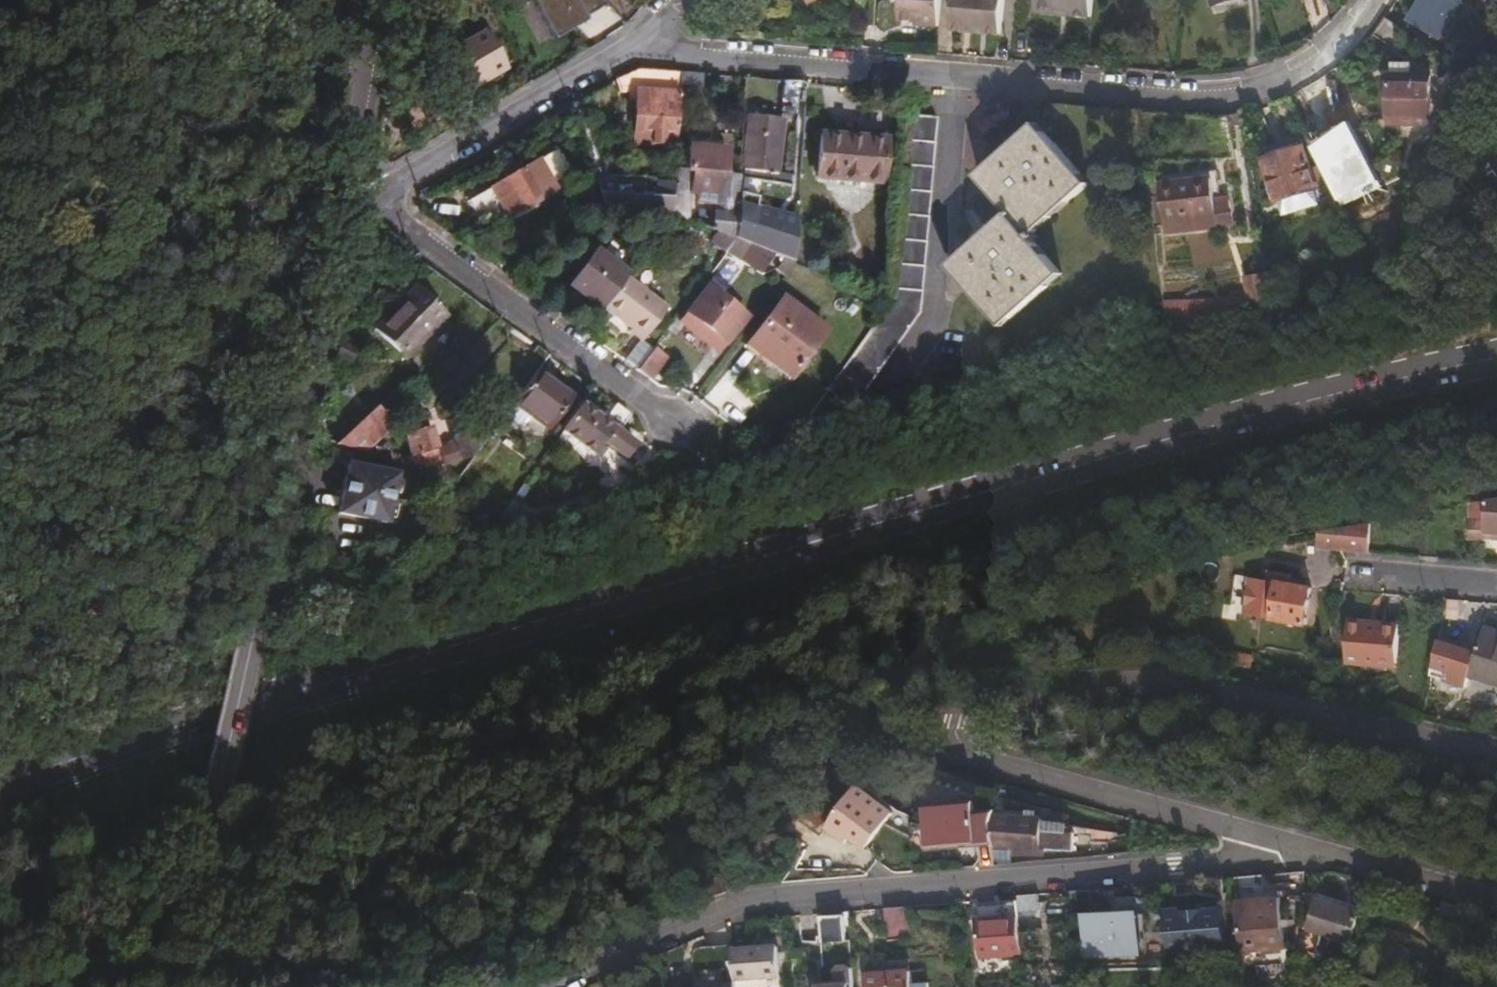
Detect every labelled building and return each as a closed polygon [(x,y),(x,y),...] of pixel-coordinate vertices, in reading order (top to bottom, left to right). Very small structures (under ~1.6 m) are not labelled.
[(418,8),(459,3),(458,0),(417,0),(418,8)] [(604,8),(599,0),(534,0),(555,36),(604,8)] [(947,0),(905,0),(903,24),(928,26),(928,29),(944,29),(947,0)] [(1009,0),(959,0),(957,30),(1007,33),(1009,0)] [(1092,16),(1093,0),(1039,0),(1038,14),(1092,16)] [(1464,10),(1448,0),(1430,0),(1414,25),(1442,43),(1464,10)] [(1486,11),(1493,11),(1493,19),(1496,19),(1496,0),(1485,0),(1486,11)] [(1386,17),(1375,33),(1398,47),(1408,32),(1386,17)] [(508,71),(487,32),(431,63),(452,102),(508,71)] [(1431,124),(1433,77),(1410,76),(1410,65),(1389,65),(1385,126),(1417,128),(1417,123),(1431,124)] [(635,139),(678,142),(681,104),(683,80),(637,75),(620,85),(626,97),(635,98),(635,101),(639,102),(635,139)] [(705,105),(706,81),(683,80),(681,104),(705,105)] [(804,120),(807,88),(785,87),(783,118),(797,119),(804,120)] [(775,118),(776,103),(747,102),(746,116),(775,118)] [(1141,114),(1141,124),(1154,125),(1154,115),(1141,114)] [(892,304),(837,377),(859,394),(919,315),(929,204),(936,118),(908,116),(892,304)] [(767,147),(771,126),(752,124),(748,171),(766,173),(767,147)] [(777,134),(771,126),(767,147),(766,173),(775,173),(777,134)] [(998,330),(1061,280),(1030,241),(1093,192),(1045,128),(980,178),(1011,218),(949,268),(998,330)] [(822,133),(821,141),(887,143),(887,136),(822,133)] [(887,143),(821,141),(819,182),(884,186),(887,143)] [(1315,191),(1304,145),(1258,157),(1270,205),(1274,203),(1278,216),(1315,205),(1312,192),(1315,191)] [(518,171),(506,148),(492,156),(503,180),(467,200),(478,221),(500,209),(505,219),(520,211),(522,214),(540,203),(539,200),(546,197),(542,188),(559,179),(547,155),(518,171)] [(716,238),(736,244),(740,197),(740,185),(728,184),(729,159),(690,155),(688,178),(676,176),(675,190),(675,192),(672,221),(687,226),(689,202),(701,204),(701,210),(717,212),(716,238)] [(1214,180),(1213,172),(1163,178),(1164,187),(1214,180)] [(1214,180),(1164,187),(1169,234),(1219,227),(1216,193),(1214,180)] [(601,217),(672,221),(675,192),(660,191),(660,207),(608,205),(609,190),(592,188),(595,198),(601,217)] [(740,197),(736,244),(786,259),(792,240),(782,236),(784,226),(749,218),(752,203),(740,197)] [(573,289),(603,312),(625,284),(629,279),(598,254),(573,289)] [(410,358),(450,312),(418,284),(377,330),(410,358)] [(625,284),(603,312),(630,332),(629,336),(642,346),(666,314),(625,284)] [(707,288),(686,315),(691,319),(684,329),(713,351),(720,341),(726,347),(748,319),(707,288)] [(1170,340),(1278,320),(1272,288),(1250,293),(1254,312),(1169,316),(1170,340)] [(789,384),(825,337),(783,306),(747,352),(789,384)] [(691,319),(686,315),(679,325),(684,329),(691,319)] [(719,356),(726,347),(720,341),(713,351),(719,356)] [(546,356),(533,347),(517,366),(531,376),(534,374),(546,356)] [(636,374),(652,386),(666,366),(651,353),(636,374)] [(569,400),(534,374),(531,376),(508,407),(545,433),(569,400)] [(620,435),(630,420),(615,409),(604,425),(581,408),(559,439),(591,461),(603,450),(625,467),(638,450),(620,435)] [(373,412),(335,453),(362,459),(390,425),(373,412)] [(438,470),(464,467),(472,456),(467,430),(446,435),(448,445),(433,449),(429,432),(406,438),(412,471),(440,477),(438,470)] [(390,530),(398,481),(350,473),(340,522),(390,530)] [(1491,496),(1490,518),(1473,518),(1472,518),(1471,536),(1496,538),(1496,495),(1491,496)] [(1474,500),(1473,518),(1490,518),(1491,496),(1474,500)] [(509,506),(491,531),(530,522),(509,506)] [(1365,552),(1372,553),(1376,519),(1370,520),(1365,552)] [(1346,551),(1365,552),(1370,520),(1348,524),(1344,551),(1346,551)] [(1344,551),(1348,524),(1323,529),(1322,549),(1344,551)] [(361,557),(361,546),(342,548),(342,558),(361,557)] [(1306,626),(1314,587),(1292,583),(1293,573),(1270,570),(1268,579),(1251,576),(1244,613),(1272,618),(1272,619),(1306,626)] [(1466,597),(1455,597),(1453,617),(1464,618),(1466,597)] [(1394,669),(1402,632),(1352,621),(1343,659),(1394,669)] [(1484,626),(1467,676),(1496,685),(1496,630),(1484,626)] [(888,817),(854,789),(819,832),(837,846),(841,840),(860,853),(888,817)] [(918,812),(919,833),(919,848),(955,847),(955,850),(988,848),(988,826),(990,820),(991,813),(966,814),(966,810),(918,812)] [(1039,824),(990,820),(988,826),(988,848),(988,853),(1005,853),(1004,860),(1039,860),(1038,854),(1069,854),(1069,837),(1058,836),(1039,835),(1039,829),(1039,824)] [(919,833),(906,834),(908,860),(919,859),(919,848),(919,833)] [(1220,904),(1217,879),(1187,881),(1188,907),(1162,908),(1165,949),(1221,945),(1217,904),(1220,904)] [(707,887),(713,904),(726,897),(720,882),(707,887)] [(1086,915),(1084,890),(1067,892),(1069,917),(1086,915)] [(1040,927),(1037,894),(1015,896),(1015,900),(1018,929),(1040,927)] [(1020,960),(1018,929),(1015,900),(973,904),(977,963),(1020,960)] [(1285,951),(1280,901),(1237,905),(1242,955),(1285,951)] [(1462,942),(1473,909),(1447,902),(1438,934),(1462,942)] [(1348,966),(1362,914),(1317,903),(1310,932),(1322,936),(1317,957),(1348,966)] [(909,940),(907,905),(883,908),(885,941),(909,940)] [(1140,953),(1137,914),(1082,918),(1086,957),(1140,953)] [(851,943),(849,918),(819,920),(820,946),(851,943)] [(729,952),(729,946),(694,949),(697,982),(732,979),(729,952)] [(729,952),(732,979),(732,984),(775,980),(774,949),(729,952)] [(853,971),(840,972),(834,977),(835,986),(854,986),(853,971)] [(911,974),(865,978),(866,986),(911,986),(911,974)]
